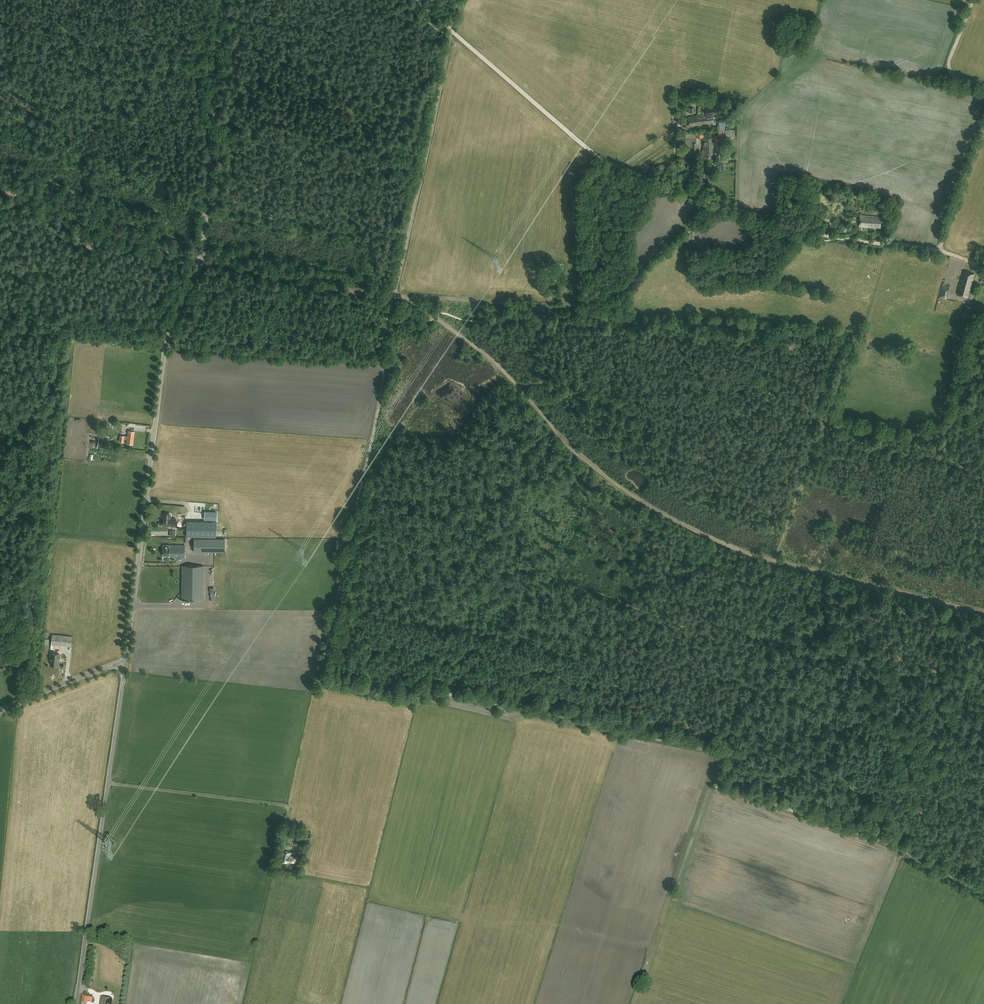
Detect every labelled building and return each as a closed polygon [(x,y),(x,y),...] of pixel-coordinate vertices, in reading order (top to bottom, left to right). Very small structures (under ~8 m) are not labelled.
[(695,116),(688,117),(689,127),(697,126),(696,125),(714,123),(713,113),(695,116)] [(696,137),(686,138),(686,146),(688,146),(688,151),(686,151),(686,152),(688,152),(697,152),(696,137)] [(716,150),(715,137),(702,138),(703,149),(704,149),(704,150),(702,151),(702,157),(713,156),(713,152),(715,152),(715,150),(716,150)] [(859,227),(880,228),(881,217),(860,215),(859,227)] [(960,283),(971,286),(972,283),(971,282),(972,280),(973,280),(974,275),(963,272),(960,283)] [(970,290),(971,286),(960,283),(957,294),(968,297),(969,293),(968,293),(969,290),(970,290)] [(946,299),(949,287),(942,285),(939,297),(946,299)] [(133,444),(134,432),(128,431),(127,436),(124,436),(120,436),(119,441),(123,442),(124,439),(127,439),(126,443),(133,444)] [(98,447),(106,448),(108,439),(99,438),(98,447)] [(217,511),(204,511),(204,519),(217,519),(217,511)] [(170,518),(170,514),(164,514),(163,518),(163,525),(175,526),(175,519),(170,518)] [(185,529),(185,517),(177,517),(177,529),(185,529)] [(225,519),(195,519),(195,532),(187,532),(187,537),(225,537),(225,519)] [(225,539),(194,539),(194,552),(225,552),(225,539)] [(185,557),(185,545),(173,545),(163,545),(163,548),(163,556),(164,556),(164,557),(167,557),(167,556),(173,556),(173,557),(185,557)] [(204,600),(204,566),(182,566),(182,600),(204,600)] [(71,647),(72,637),(52,635),(51,644),(71,647)] [(59,662),(59,659),(58,659),(59,654),(51,653),(50,660),(51,660),(50,666),(58,667),(58,662),(59,662)] [(282,851),(280,861),(287,862),(294,863),(295,857),(289,856),(289,852),(282,851)] [(92,996),(83,995),(81,1003),(85,1003),(86,1003),(87,1003),(87,1001),(92,1002),(92,996)]
